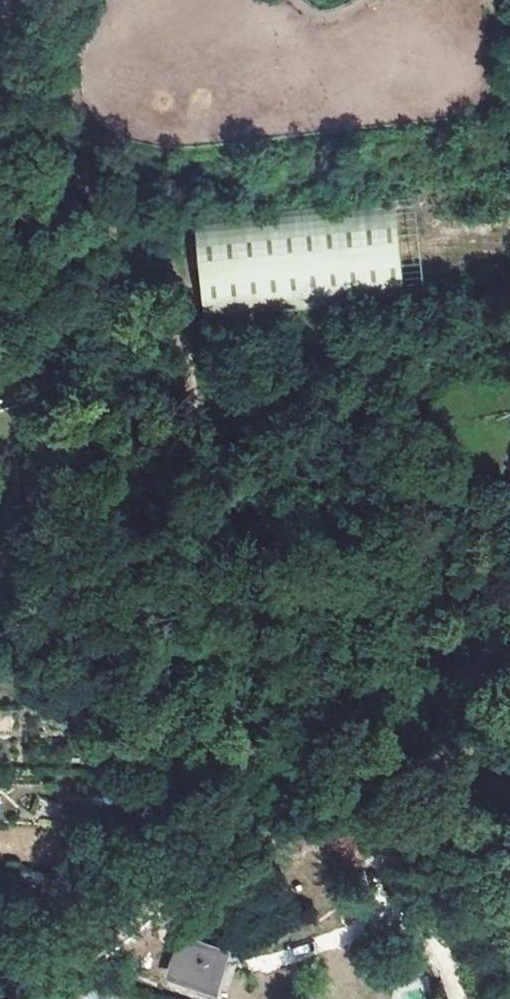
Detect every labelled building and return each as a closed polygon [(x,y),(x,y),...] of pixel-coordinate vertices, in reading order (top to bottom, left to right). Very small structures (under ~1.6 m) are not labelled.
[(201,308),(402,288),(394,209),(193,229),(201,308)] [(33,478),(35,486),(47,484),(46,475),(33,478)] [(56,873),(15,869),(14,877),(55,881),(56,873)] [(208,985),(220,945),(186,935),(174,975),(208,985)]
